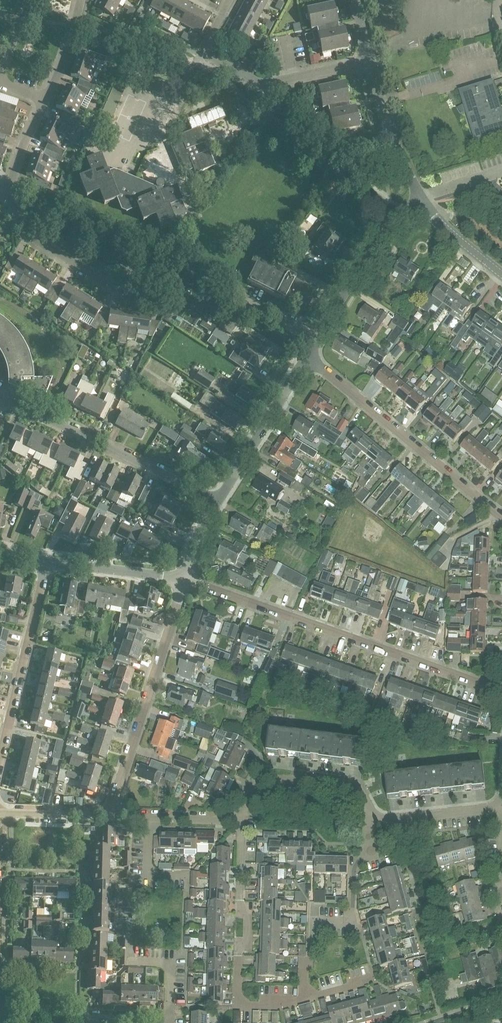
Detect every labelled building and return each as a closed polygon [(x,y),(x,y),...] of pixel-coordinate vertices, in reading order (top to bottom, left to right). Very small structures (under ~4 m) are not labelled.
[(112,17),(118,7),(106,0),(98,0),(95,7),(112,17)] [(150,8),(160,13),(167,0),(154,0),(150,8)] [(178,0),(167,0),(160,13),(170,18),(180,1),(178,0)] [(245,1),(263,11),(268,0),(246,0),(245,1)] [(170,18),(180,24),(190,6),(180,1),(170,18)] [(257,21),(263,11),(245,1),(240,11),(257,21)] [(322,55),(348,49),(344,29),(339,30),(333,4),(306,10),(311,31),(316,29),(322,55)] [(200,12),(190,6),(180,24),(191,29),(200,12)] [(240,11),(234,21),(252,31),(257,21),(240,11)] [(210,17),(200,12),(191,29),(201,35),(210,17)] [(229,31),(247,41),(252,31),(234,21),(229,31)] [(305,36),(306,43),(314,41),(312,34),(305,36)] [(87,58),(78,55),(74,66),(94,73),(98,63),(104,65),(106,59),(89,52),(87,58)] [(94,73),(74,66),(71,77),(79,80),(77,86),(91,92),(94,93),(96,86),(91,84),(94,73)] [(118,77),(96,128),(106,133),(128,82),(118,77)] [(459,91),(477,150),(501,142),(501,112),(492,81),(459,91)] [(333,134),(360,128),(355,107),(350,109),(344,83),(318,89),(322,109),(328,108),(329,113),(329,116),(333,134)] [(74,92),(66,87),(61,99),(80,108),(85,97),(88,98),(91,92),(77,86),(74,92)] [(75,118),(80,108),(61,99),(56,108),(64,113),(61,119),(77,127),(81,121),(75,118)] [(14,127),(18,116),(14,114),(16,108),(0,103),(0,122),(14,127)] [(194,170),(196,175),(215,167),(209,152),(207,153),(203,145),(206,144),(200,129),(225,119),(221,107),(188,120),(192,132),(180,136),(182,141),(170,146),(182,175),(194,170)] [(323,113),(316,115),(317,122),(325,120),(324,117),(329,116),(329,113),(324,114),(323,113)] [(75,132),(77,127),(61,119),(58,124),(50,119),(45,131),(64,140),(69,129),(75,132)] [(5,143),(7,137),(10,138),(14,127),(0,122),(0,141),(5,143)] [(84,130),(78,143),(84,146),(90,133),(84,130)] [(64,140),(45,131),(40,140),(48,144),(45,150),(59,156),(62,158),(65,153),(59,150),(64,140)] [(42,158),(33,155),(29,166),(50,173),(54,162),(54,161),(56,162),(59,156),(45,150),(42,158)] [(108,173),(101,156),(87,161),(92,175),(80,180),(87,198),(99,193),(104,205),(117,200),(122,211),(126,213),(138,209),(143,222),(156,217),(161,229),(174,224),(173,221),(187,215),(176,188),(163,194),(162,191),(163,189),(163,187),(162,185),(161,184),(158,183),(156,184),(155,186),(155,188),(154,189),(114,171),(108,173)] [(46,184),(50,173),(29,166),(26,177),(35,180),(32,186),(50,192),(52,186),(46,184)] [(314,207),(310,213),(317,219),(322,213),(314,207)] [(334,233),(332,236),(328,233),(330,229),(323,224),(309,243),(326,255),(332,247),(336,250),(343,241),(334,233)] [(301,261),(311,249),(297,238),(288,251),(301,261)] [(284,302),(303,312),(314,290),(295,280),(297,276),(255,255),(252,262),(257,264),(247,284),(283,302),(284,302)] [(39,267),(31,262),(31,263),(20,257),(17,262),(11,258),(4,269),(10,273),(12,270),(22,277),(17,286),(25,291),(39,267)] [(397,280),(407,287),(410,282),(411,282),(419,270),(402,259),(394,272),(400,276),(397,280)] [(380,265),(371,278),(379,284),(384,276),(385,277),(388,271),(380,265)] [(37,286),(47,292),(43,299),(49,302),(58,287),(53,284),(56,279),(46,273),(46,272),(39,267),(25,291),(31,295),(37,286)] [(77,291),(77,292),(66,285),(63,290),(58,287),(49,302),(54,305),(58,299),(68,305),(60,319),(67,324),(70,319),(85,295),(77,291)] [(441,286),(441,285),(429,302),(425,299),(419,307),(427,313),(433,305),(439,309),(443,304),(451,293),(441,286)] [(451,293),(443,304),(439,309),(443,312),(444,310),(450,314),(460,300),(451,293)] [(77,324),(83,314),(93,321),(89,327),(97,332),(98,330),(103,315),(99,312),(102,308),(91,301),(92,300),(85,295),(70,319),(77,324)] [(460,300),(450,314),(442,325),(447,329),(455,318),(455,317),(460,321),(462,319),(471,306),(470,306),(460,300)] [(365,308),(358,317),(369,324),(363,332),(371,338),(377,329),(377,330),(387,315),(381,312),(378,317),(365,308)] [(117,344),(126,345),(127,340),(131,313),(122,311),(122,313),(110,311),(109,316),(104,315),(103,315),(98,330),(99,328),(107,330),(107,326),(119,328),(117,344)] [(139,314),(131,313),(127,340),(135,341),(137,331),(149,333),(148,337),(153,338),(160,323),(150,322),(151,317),(139,315),(139,314)] [(469,330),(464,326),(457,336),(466,342),(471,335),(477,339),(482,332),(490,320),(481,314),(480,313),(469,330)] [(227,314),(219,328),(224,330),(223,331),(230,335),(239,321),(227,314)] [(408,322),(397,315),(391,323),(396,326),(387,340),(394,345),(403,330),(408,322)] [(0,354),(4,361),(7,368),(8,377),(8,386),(21,392),(21,388),(45,397),(52,379),(34,379),(31,362),(27,351),(22,340),(14,331),(6,322),(0,318),(0,353),(0,354)] [(475,341),(479,344),(481,342),(487,346),(492,339),(500,327),(490,320),(482,332),(475,341)] [(200,326),(213,334),(217,328),(207,323),(207,324),(203,321),(200,326)] [(408,322),(403,330),(409,334),(414,326),(408,322)] [(459,322),(452,333),(457,336),(464,326),(459,322)] [(161,325),(157,330),(164,334),(167,329),(161,325)] [(487,346),(484,350),(493,357),(495,354),(496,354),(501,346),(501,329),(500,327),(492,339),(487,346)] [(236,349),(228,360),(240,368),(244,361),(257,370),(265,358),(262,356),(268,348),(249,335),(242,344),(246,347),(242,353),(236,349)] [(213,348),(218,340),(213,337),(207,344),(213,348)] [(358,347),(358,348),(339,337),(332,349),(357,364),(365,351),(358,347)] [(372,346),(367,354),(382,364),(387,355),(372,346)] [(82,347),(77,358),(83,361),(89,350),(82,347)] [(391,354),(395,357),(401,350),(397,347),(391,354)] [(494,357),(489,364),(494,367),(500,358),(496,354),(495,354),(493,357),(494,357)] [(398,372),(404,366),(400,363),(394,369),(398,372)] [(450,363),(444,371),(451,375),(456,368),(450,363)] [(182,368),(174,379),(182,384),(190,374),(182,368)] [(385,368),(375,379),(385,388),(394,377),(395,377),(385,368)] [(458,381),(464,373),(456,368),(451,375),(458,381)] [(435,369),(431,374),(438,380),(432,387),(430,390),(435,394),(447,379),(435,369)] [(194,382),(208,391),(215,380),(201,371),(194,382)] [(405,378),(408,381),(414,374),(410,371),(405,378)] [(394,377),(385,388),(395,396),(404,385),(395,377),(394,377)] [(415,386),(419,389),(424,383),(420,379),(415,386)] [(96,401),(90,398),(97,383),(90,380),(88,385),(76,408),(90,415),(96,401)] [(242,388),(242,389),(237,386),(233,384),(234,384),(228,380),(224,388),(229,391),(232,393),(231,396),(235,399),(249,408),(249,407),(251,406),(253,403),(253,401),(255,397),(242,388)] [(400,391),(395,396),(405,405),(415,393),(415,394),(415,393),(419,389),(415,386),(408,381),(405,385),(404,385),(400,391)] [(63,402),(76,408),(88,385),(81,382),(76,391),(69,388),(63,402)] [(471,399),(476,393),(467,386),(462,392),(471,399)] [(497,397),(485,388),(480,395),(492,404),(497,397)] [(415,393),(405,405),(416,413),(429,397),(425,394),(424,393),(420,398),(415,393),(415,394),(415,393)] [(327,406),(331,401),(320,394),(317,399),(314,397),(306,409),(318,417),(321,411),(334,419),(338,413),(327,406)] [(100,420),(100,419),(104,421),(115,398),(108,395),(103,405),(96,401),(90,415),(100,420)] [(423,421),(427,424),(429,424),(430,422),(433,425),(442,414),(443,415),(454,402),(449,397),(438,410),(432,406),(423,417),(424,418),(423,419),(423,421)] [(474,397),(473,398),(470,402),(469,403),(477,410),(482,404),(474,397)] [(238,423),(241,419),(215,402),(209,410),(212,412),(211,414),(221,421),(234,430),(235,429),(237,428),(239,425),(238,423)] [(478,419),(487,409),(482,404),(473,415),(478,419)] [(443,415),(442,414),(433,425),(443,434),(452,422),(453,423),(464,410),(459,406),(448,419),(443,415)] [(483,423),(492,413),(487,409),(478,419),(483,423)] [(149,426),(123,412),(116,425),(141,439),(149,426)] [(467,416),(458,427),(453,423),(452,422),(443,434),(454,442),(472,420),(467,416)] [(313,427),(300,419),(293,430),(307,438),(306,439),(312,443),(315,437),(319,439),(323,433),(313,427)] [(328,430),(340,437),(346,427),(348,423),(342,419),(336,429),(330,425),(331,424),(327,421),(323,426),(328,429),(328,430)] [(188,420),(185,425),(192,430),(195,425),(188,420)] [(207,443),(220,452),(221,451),(223,450),(225,447),(224,445),(227,441),(214,432),(213,433),(205,428),(200,425),(195,432),(204,438),(203,440),(207,443)] [(16,443),(12,453),(19,456),(30,433),(16,426),(9,440),(16,443)] [(352,430),(346,427),(340,437),(338,440),(344,443),(352,430)] [(328,430),(322,438),(334,446),(338,440),(340,437),(328,430)] [(348,440),(357,448),(365,437),(356,430),(348,440)] [(192,444),(196,439),(184,431),(180,436),(192,444)] [(460,447),(470,456),(479,445),(480,445),(489,434),(485,431),(480,437),(479,436),(475,441),(469,436),(460,447)] [(45,440),(30,433),(19,456),(25,459),(30,449),(39,454),(45,440)] [(490,453),(501,440),(497,436),(492,443),(491,442),(485,449),(480,445),(479,445),(470,456),(480,464),(489,453),(490,453)] [(365,437),(357,448),(354,451),(354,452),(349,457),(354,461),(362,452),(366,455),(375,445),(365,437)] [(280,438),(275,446),(293,457),(297,451),(292,447),(293,446),(280,438)] [(60,447),(45,440),(39,454),(43,456),(39,466),(49,471),(60,447)] [(198,472),(199,470),(206,475),(213,464),(199,455),(199,456),(195,453),(197,450),(184,442),(175,457),(185,463),(191,467),(198,472)] [(317,453),(302,444),(299,450),(314,459),(317,453)] [(384,453),(375,445),(366,455),(371,460),(368,463),(358,475),(361,477),(363,479),(368,472),(374,464),(375,463),(384,453)] [(293,457),(275,446),(270,455),(281,462),(280,464),(285,467),(282,472),(294,479),(298,473),(290,467),(295,459),(293,457)] [(75,454),(60,447),(49,471),(52,472),(57,462),(68,468),(75,454)] [(151,448),(147,455),(152,457),(156,450),(151,448)] [(345,454),(349,457),(354,452),(354,451),(350,448),(345,454)] [(490,453),(489,453),(480,464),(491,473),(501,459),(501,448),(498,453),(499,454),(495,458),(490,453)] [(379,466),(385,471),(394,461),(384,453),(375,463),(374,464),(368,472),(363,479),(367,482),(377,471),(376,470),(379,466)] [(80,457),(75,454),(68,468),(70,469),(66,479),(73,482),(74,480),(80,482),(87,466),(82,464),(84,459),(80,457)] [(13,455),(9,461),(19,469),(24,463),(13,455)] [(10,470),(14,466),(9,462),(5,466),(10,470)] [(89,480),(100,486),(108,468),(97,463),(89,480)] [(19,470),(14,466),(10,470),(15,474),(19,470)] [(401,484),(409,474),(400,466),(391,476),(396,480),(377,503),(371,510),(376,514),(385,503),(393,493),(398,488),(401,484)] [(119,473),(108,468),(100,486),(110,491),(106,500),(111,502),(118,487),(113,485),(119,473)] [(294,479),(282,472),(278,479),(291,488),(296,481),(294,479)] [(401,484),(410,492),(419,481),(409,474),(401,484)] [(36,476),(33,481),(51,494),(54,489),(36,476)] [(123,490),(118,487),(111,502),(116,505),(122,494),(133,499),(141,482),(130,476),(123,490)] [(267,499),(269,497),(276,502),(283,490),(261,476),(253,488),(262,493),(260,495),(267,499)] [(29,486),(34,490),(38,485),(33,481),(29,486)] [(81,481),(72,498),(78,501),(86,484),(81,481)] [(428,489),(419,481),(410,492),(415,496),(411,499),(407,505),(412,509),(428,489)] [(42,489),(38,485),(34,490),(39,493),(42,489)] [(145,487),(138,502),(143,505),(151,490),(145,487)] [(402,492),(398,488),(393,493),(398,497),(402,492)] [(370,493),(364,489),(356,498),(362,503),(370,493)] [(424,503),(429,507),(437,497),(428,489),(412,509),(408,513),(412,517),(424,503)] [(22,509),(28,494),(19,490),(13,505),(22,509)] [(160,508),(177,517),(183,506),(166,497),(160,508)] [(435,518),(438,515),(446,504),(437,497),(429,507),(433,511),(422,524),(426,528),(430,524),(435,518)] [(35,501),(28,498),(24,509),(31,512),(33,506),(38,509),(40,504),(35,502),(35,501)] [(71,501),(64,514),(70,518),(61,535),(74,542),(85,520),(73,514),(78,505),(71,501)] [(291,508),(281,502),(276,509),(287,515),(291,508)] [(100,504),(97,510),(105,514),(108,509),(100,504)] [(446,504),(438,515),(435,518),(439,522),(444,526),(456,512),(446,504)] [(133,515),(135,507),(129,505),(126,512),(133,515)] [(122,518),(125,511),(114,506),(111,512),(122,518)] [(160,508),(155,518),(150,515),(146,521),(161,529),(164,524),(172,528),(177,517),(160,508)] [(112,524),(103,519),(105,514),(97,510),(91,521),(96,524),(90,537),(102,543),(112,524)] [(53,519),(35,512),(25,536),(35,540),(41,527),(48,530),(53,519)] [(255,527),(250,525),(251,524),(237,516),(234,521),(232,521),(230,524),(231,526),(230,527),(244,535),(245,535),(249,537),(255,527)] [(439,522),(435,518),(430,524),(435,528),(439,522)] [(128,541),(134,530),(122,524),(116,535),(128,541)] [(262,524),(254,537),(259,541),(264,533),(271,537),(274,532),(262,524)] [(490,540),(481,540),(481,535),(478,530),(461,538),(461,543),(469,544),(469,546),(475,546),(475,553),(489,554),(490,540)] [(162,540),(144,531),(137,544),(155,553),(162,540)] [(450,537),(445,533),(425,557),(430,561),(438,552),(450,537)] [(225,560),(236,565),(237,562),(244,565),(249,557),(241,553),(245,546),(237,542),(234,547),(225,542),(224,543),(222,544),(220,547),(221,549),(217,556),(218,556),(217,558),(224,562),(225,560)] [(333,554),(325,551),(319,563),(327,567),(333,554)] [(489,554),(475,553),(453,551),(452,556),(468,557),(468,558),(475,559),(474,565),(475,565),(475,566),(489,567),(489,554)] [(438,552),(430,561),(435,564),(442,555),(438,552)] [(439,568),(447,559),(442,555),(435,564),(439,568)] [(271,576),(277,564),(261,556),(255,568),(271,576)] [(282,579),(288,568),(283,565),(277,576),(282,579)] [(475,566),(475,565),(474,565),(460,565),(460,570),(468,570),(468,572),(474,572),(474,578),(474,579),(488,580),(489,567),(475,566)] [(363,566),(361,572),(368,575),(370,569),(363,566)] [(253,579),(230,568),(226,577),(249,588),(253,579)] [(293,571),(288,568),(282,579),(287,581),(293,571)] [(287,581),(292,584),(297,573),(293,571),(287,581)] [(319,585),(315,583),(311,596),(322,600),(326,587),(330,576),(331,574),(324,571),(319,585)] [(360,599),(361,600),(356,612),(367,616),(372,603),(376,592),(383,573),(377,571),(370,588),(365,586),(360,599)] [(296,586),(302,576),(297,573),(292,584),(296,586)] [(307,578),(302,576),(296,586),(301,589),(307,578)] [(330,576),(326,587),(322,600),(333,604),(338,591),(332,589),(333,585),(334,585),(336,578),(330,576)] [(413,588),(413,576),(402,576),(403,588),(413,588)] [(391,577),(387,589),(393,591),(397,579),(391,577)] [(474,579),(474,578),(468,578),(467,583),(467,590),(473,590),(473,592),(488,593),(488,580),(474,579)] [(338,591),(333,604),(345,608),(349,596),(355,581),(349,579),(344,594),(338,591)] [(18,601),(19,592),(21,592),(23,585),(20,584),(21,582),(8,580),(6,593),(0,592),(0,608),(8,609),(9,599),(18,601)] [(444,588),(443,580),(432,581),(433,589),(444,588)] [(60,601),(59,607),(65,608),(64,615),(76,618),(77,615),(79,602),(73,601),(73,599),(74,599),(77,584),(64,581),(62,590),(61,589),(59,596),(62,597),(61,602),(60,601)] [(355,581),(349,596),(345,608),(356,612),(361,600),(360,599),(354,597),(357,590),(357,591),(360,583),(355,581)] [(104,605),(107,589),(89,586),(86,602),(97,604),(96,608),(103,609),(104,605)] [(426,596),(428,589),(422,587),(419,594),(426,596)] [(107,589),(104,605),(122,609),(125,593),(107,589)] [(131,599),(128,613),(134,615),(136,608),(139,608),(143,609),(143,614),(148,615),(149,610),(153,611),(155,605),(157,606),(160,595),(157,594),(157,593),(142,590),(140,600),(136,599),(136,600),(131,599)] [(376,592),(372,603),(367,616),(379,620),(383,608),(377,605),(379,601),(382,594),(376,592)] [(410,604),(394,598),(390,610),(395,611),(390,624),(402,628),(406,616),(408,611),(410,604)] [(467,613),(487,614),(487,600),(468,600),(467,611),(467,613)] [(79,602),(77,615),(83,616),(85,604),(79,602)] [(408,611),(406,616),(402,628),(413,632),(418,620),(411,617),(412,612),(414,613),(416,606),(410,604),(408,611)] [(425,636),(429,624),(433,612),(432,612),(434,608),(428,606),(425,617),(423,621),(418,620),(413,632),(425,636)] [(121,611),(119,623),(125,625),(125,624),(128,613),(128,612),(121,611)] [(433,612),(429,624),(425,636),(436,640),(441,628),(435,625),(436,621),(437,621),(439,614),(433,612)] [(472,626),(486,627),(487,614),(467,613),(456,612),(456,617),(465,618),(465,620),(467,620),(467,625),(472,626)] [(141,629),(144,618),(134,615),(128,613),(125,624),(141,629)] [(193,627),(204,631),(213,633),(214,631),(215,631),(218,620),(209,617),(209,616),(197,613),(193,627)] [(233,626),(229,637),(235,639),(239,628),(233,626)] [(479,640),(486,640),(486,627),(472,626),(471,640),(479,640)] [(204,631),(193,627),(188,641),(199,645),(199,644),(208,647),(213,633),(204,631)] [(241,643),(255,648),(261,634),(246,629),(241,643)] [(6,645),(9,633),(0,631),(0,644),(6,645)] [(125,642),(124,644),(141,650),(143,644),(144,645),(147,641),(146,640),(145,639),(146,637),(126,631),(125,636),(127,637),(126,640),(125,642)] [(261,634),(255,648),(263,651),(262,653),(269,655),(275,639),(261,634)] [(461,645),(461,639),(448,638),(447,651),(461,652),(461,645)] [(485,653),(485,652),(487,652),(488,646),(485,646),(486,640),(479,640),(471,640),(461,639),(461,645),(471,645),(471,652),(485,653)] [(120,651),(116,661),(129,665),(130,660),(137,662),(138,660),(139,660),(142,656),(140,655),(141,650),(124,644),(123,647),(122,652),(120,651)] [(287,647),(286,646),(282,659),(289,661),(287,666),(286,669),(290,671),(292,668),(293,663),(298,650),(292,648),(293,646),(288,644),(287,647)] [(234,645),(230,658),(230,657),(228,663),(227,664),(238,668),(241,661),(236,659),(240,647),(234,645)] [(210,651),(208,656),(221,661),(224,653),(211,648),(210,651)] [(292,668),(290,671),(289,675),(295,677),(299,665),(305,667),(309,654),(298,650),(293,663),(292,668)] [(47,651),(45,663),(58,666),(61,654),(47,651)] [(310,688),(320,658),(309,654),(305,667),(303,672),(309,674),(305,686),(310,688)] [(178,668),(180,669),(178,675),(180,676),(180,677),(191,681),(194,674),(196,668),(202,670),(205,661),(199,659),(198,661),(183,656),(178,668)] [(267,657),(261,670),(267,673),(273,660),(267,657)] [(332,662),(320,658),(310,688),(316,690),(322,673),(327,675),(332,662)] [(105,659),(102,668),(113,671),(116,663),(105,659)] [(332,662),(327,675),(333,677),(327,694),(333,696),(335,691),(339,679),(343,666),(332,662)] [(42,675),(56,678),(58,666),(45,663),(42,675)] [(339,679),(335,691),(333,696),(339,698),(343,686),(348,688),(350,683),(354,670),(343,666),(339,679)] [(133,673),(120,668),(120,670),(116,668),(112,679),(116,681),(129,685),(133,673)] [(356,685),(354,690),(360,692),(361,687),(366,674),(354,670),(350,683),(356,685)] [(366,674),(361,687),(360,692),(357,698),(363,700),(367,689),(373,691),(377,678),(366,674)] [(42,675),(39,687),(53,691),(56,678),(42,675)] [(110,678),(99,675),(98,679),(109,683),(110,678)] [(199,676),(197,683),(203,685),(205,678),(199,676)] [(393,694),(391,699),(397,701),(398,696),(403,683),(391,679),(387,692),(393,694)] [(82,681),(81,687),(92,691),(94,684),(82,681)] [(125,697),(129,685),(116,681),(112,692),(125,697)] [(219,681),(215,693),(234,699),(238,688),(219,681)] [(398,696),(397,701),(394,708),(400,710),(404,698),(410,700),(414,687),(403,683),(398,696)] [(36,700),(50,703),(53,691),(39,687),(36,700)] [(92,691),(81,687),(79,692),(90,696),(92,691)] [(168,700),(176,703),(175,704),(183,707),(186,699),(192,701),(194,695),(172,687),(168,700)] [(425,691),(414,687),(410,700),(415,702),(411,714),(417,715),(421,704),(425,691)] [(421,704),(417,715),(415,720),(421,722),(427,706),(432,708),(437,695),(425,691),(421,704)] [(207,707),(211,696),(200,692),(196,703),(207,707)] [(92,699),(102,703),(104,698),(93,695),(92,699)] [(376,697),(369,695),(362,714),(369,717),(376,697)] [(448,699),(437,695),(432,708),(438,710),(432,726),(438,728),(440,724),(442,717),(444,712),(448,699)] [(394,708),(397,701),(391,699),(389,706),(394,708)] [(460,703),(448,699),(444,712),(455,716),(460,703)] [(36,700),(33,712),(47,715),(50,703),(36,700)] [(105,712),(119,717),(123,705),(109,700),(105,712)] [(455,716),(461,718),(457,730),(462,732),(464,728),(466,720),(471,707),(460,703),(455,716)] [(377,705),(372,716),(379,719),(383,707),(377,705)] [(98,715),(100,710),(89,706),(88,712),(98,715)] [(483,711),(471,707),(466,720),(464,728),(462,732),(463,732),(459,741),(471,743),(485,744),(485,738),(473,738),(468,736),(470,730),(472,731),(473,729),(476,730),(483,711)] [(47,715),(33,712),(30,724),(36,726),(34,732),(46,735),(48,729),(44,728),(45,722),(47,715)] [(115,729),(119,717),(105,712),(101,724),(115,729)] [(171,739),(174,729),(175,727),(170,725),(160,722),(156,734),(171,739)] [(210,741),(211,737),(214,731),(214,728),(199,723),(194,735),(210,741)] [(99,732),(82,727),(81,732),(92,735),(92,736),(97,738),(95,744),(108,749),(112,737),(99,732)] [(226,738),(231,741),(225,752),(240,760),(242,761),(246,753),(244,752),(246,748),(235,743),(238,737),(219,730),(215,738),(224,743),(226,738)] [(267,754),(314,760),(364,767),(367,744),(270,731),(267,754)] [(405,740),(417,742),(418,735),(407,733),(405,740)] [(171,739),(156,734),(152,746),(161,749),(170,752),(171,750),(174,751),(177,742),(170,739),(171,739)] [(108,749),(95,744),(78,738),(77,743),(88,747),(87,749),(93,750),(91,756),(104,761),(108,749)] [(27,740),(24,753),(38,756),(40,744),(27,740)] [(77,756),(79,750),(67,747),(66,753),(77,756)] [(64,748),(46,749),(46,757),(65,756),(64,748)] [(242,761),(240,760),(225,752),(220,764),(235,771),(237,767),(239,767),(242,761)] [(21,765),(35,768),(38,756),(24,753),(21,765)] [(208,753),(204,761),(212,765),(214,761),(216,757),(208,753)] [(84,760),(73,756),(70,765),(81,769),(84,760)] [(174,766),(180,768),(197,774),(201,765),(192,762),(177,757),(174,766)] [(149,768),(142,765),(137,777),(153,783),(154,782),(158,783),(162,773),(166,774),(169,766),(152,760),(149,768)] [(204,760),(202,764),(205,766),(211,769),(212,765),(204,761),(204,760)] [(21,765),(18,777),(32,781),(35,768),(21,765)] [(46,771),(56,773),(57,767),(52,766),(48,765),(46,771)] [(388,799),(485,788),(483,765),(385,776),(388,799)] [(84,778),(97,782),(101,770),(88,766),(84,778)] [(179,772),(180,768),(174,766),(174,767),(170,766),(167,775),(177,778),(179,772)] [(210,783),(226,790),(231,778),(216,771),(210,783)] [(79,776),(68,772),(66,777),(77,781),(79,776)] [(220,802),(226,790),(210,783),(196,776),(189,791),(197,796),(200,790),(206,793),(205,794),(220,802)] [(32,781),(18,777),(15,790),(29,793),(32,781)] [(94,795),(97,782),(84,778),(81,790),(94,795)] [(102,847),(110,848),(115,848),(115,829),(97,829),(97,836),(103,836),(102,847)] [(172,850),(173,831),(168,831),(168,834),(160,834),(160,849),(172,850)] [(184,850),(185,835),(178,834),(178,831),(173,831),(172,850),(184,850)] [(197,845),(197,832),(192,832),(192,835),(185,835),(184,850),(197,850),(197,845)] [(197,845),(208,845),(208,850),(210,853),(215,848),(215,845),(215,832),(197,832),(197,845)] [(269,843),(269,853),(283,854),(283,843),(284,843),(284,839),(278,839),(277,839),(277,833),(263,832),(263,843),(269,843)] [(288,843),(284,843),(283,843),(283,854),(286,854),(286,865),(296,865),(296,854),(292,854),(293,843),(294,833),(289,833),(288,843)] [(298,843),(293,843),(292,854),(296,854),(296,865),(305,866),(306,854),(302,854),(302,843),(303,843),(303,834),(298,834),(298,843)] [(305,866),(315,866),(315,854),(312,854),(313,834),(308,834),(308,843),(303,843),(302,843),(302,854),(306,854),(305,866)] [(459,840),(465,862),(467,862),(467,859),(478,856),(473,838),(466,841),(465,838),(459,840)] [(465,862),(459,840),(458,840),(459,842),(453,844),(452,842),(445,844),(452,866),(454,865),(454,863),(464,860),(465,862)] [(452,866),(445,844),(439,845),(440,848),(433,850),(438,868),(449,864),(450,867),(452,866)] [(109,860),(110,848),(102,847),(91,847),(91,853),(94,853),(94,859),(109,860)] [(215,848),(210,853),(212,854),(218,855),(217,866),(230,867),(231,848),(218,848),(215,848)] [(319,874),(325,874),(326,855),(315,854),(315,866),(314,881),(319,881),(319,874)] [(331,882),(336,882),(336,859),(337,855),(326,855),(325,874),(331,874),(331,882)] [(336,859),(336,882),(341,882),(341,874),(347,874),(348,855),(337,855),(336,859)] [(109,872),(109,860),(94,859),(94,866),(91,866),(91,871),(109,872)] [(278,870),(286,870),(286,865),(259,864),(259,879),(278,880),(278,870)] [(211,878),(227,879),(227,872),(230,872),(230,867),(217,866),(212,866),(211,878)] [(384,883),(402,878),(400,867),(373,874),(375,879),(382,877),(384,883)] [(109,872),(91,871),(90,877),(94,877),(93,884),(95,884),(109,884),(110,884),(110,883),(112,883),(109,882),(109,872)] [(229,885),(226,885),(227,879),(211,878),(211,890),(229,890),(229,885)] [(405,888),(402,878),(384,883),(385,889),(378,891),(379,895),(405,888)] [(44,899),(45,879),(37,879),(37,880),(33,880),(32,893),(32,899),(44,899)] [(45,879),(44,899),(57,899),(57,893),(57,881),(53,880),(53,879),(45,879)] [(278,880),(259,879),(259,890),(278,891),(278,885),(285,885),(285,884),(286,880),(278,880)] [(32,893),(33,880),(14,880),(14,892),(32,893)] [(457,899),(479,892),(477,886),(475,887),(473,880),(455,885),(458,896),(456,897),(457,899)] [(57,893),(75,894),(75,881),(57,881),(57,893)] [(116,883),(112,883),(110,883),(110,884),(109,884),(95,884),(93,884),(93,890),(95,890),(95,895),(118,896),(118,891),(116,891),(116,883)] [(405,888),(379,895),(380,900),(388,898),(389,904),(408,899),(405,888)] [(229,896),(229,890),(211,890),(205,890),(205,901),(208,901),(208,902),(209,902),(211,902),(226,903),(226,896),(229,896)] [(262,901),(285,901),(285,897),(278,897),(278,891),(259,890),(258,901),(262,901)] [(460,901),(463,912),(480,907),(478,900),(481,899),(479,892),(457,899),(457,901),(460,901)] [(118,896),(95,895),(94,900),(93,900),(93,907),(94,907),(110,908),(110,900),(113,900),(113,901),(118,901),(118,896)] [(384,911),(385,916),(411,909),(408,899),(389,904),(391,909),(384,911)] [(280,913),(280,906),(288,907),(288,901),(285,901),(262,901),(261,912),(280,913)] [(226,909),(226,903),(211,902),(209,902),(209,910),(206,910),(206,909),(195,909),(195,914),(224,914),(224,909),(226,909)] [(110,908),(94,907),(93,907),(93,914),(94,914),(94,919),(117,920),(117,915),(112,915),(112,916),(110,916),(110,908)] [(480,907),(463,912),(466,923),(464,923),(464,926),(487,920),(485,913),(482,914),(480,907)] [(280,918),(280,913),(261,912),(261,923),(288,923),(288,919),(280,918)] [(224,919),(224,914),(195,914),(195,918),(205,919),(205,918),(208,918),(208,926),(225,926),(225,920),(224,919)] [(368,921),(371,932),(388,928),(385,916),(368,921)] [(117,920),(94,919),(94,924),(92,924),(92,931),(109,932),(109,923),(112,924),(117,925),(117,920)] [(395,922),(397,928),(406,925),(404,919),(395,922)] [(288,928),(288,923),(261,923),(261,933),(280,934),(280,928),(288,928)] [(225,933),(225,926),(208,926),(208,934),(205,934),(205,933),(199,933),(199,937),(208,938),(223,938),(223,933),(225,933)] [(374,944),(391,939),(388,928),(371,932),(374,944)] [(280,940),(280,934),(261,933),(261,944),(287,945),(287,940),(280,940)] [(92,935),(92,942),(89,942),(88,947),(92,947),(107,948),(107,936),(92,935)] [(205,942),(208,942),(207,950),(206,950),(206,951),(209,951),(209,950),(225,950),(225,943),(223,943),(223,938),(208,938),(199,937),(199,942),(205,942)] [(374,944),(377,955),(394,951),(391,939),(374,944)] [(36,959),(43,959),(43,944),(31,944),(31,950),(31,962),(36,963),(36,959)] [(43,944),(43,959),(50,960),(50,963),(55,963),(55,951),(56,945),(43,944)] [(287,949),(287,945),(261,944),(261,954),(261,955),(279,955),(280,949),(287,949)] [(480,979),(483,989),(501,984),(498,972),(501,971),(501,953),(500,946),(492,948),(493,954),(477,959),(480,974),(479,974),(480,979)] [(107,948),(92,947),(88,947),(88,953),(91,953),(91,959),(106,960),(107,948)] [(31,950),(13,949),(12,962),(31,962),(31,950)] [(225,957),(225,950),(209,950),(209,951),(209,962),(227,962),(227,957),(225,957)] [(73,951),(55,951),(55,963),(73,964),(73,951)] [(394,951),(377,955),(381,967),(389,965),(397,963),(397,962),(394,951)] [(466,973),(460,974),(462,983),(480,979),(479,974),(480,974),(477,959),(476,953),(461,957),(466,973)] [(283,955),(279,955),(261,955),(261,954),(257,954),(257,966),(275,966),(276,960),(283,960),(283,955)] [(106,972),(106,960),(91,959),(91,966),(88,966),(88,971),(100,972),(106,972)] [(389,965),(392,976),(409,972),(405,960),(397,962),(397,963),(389,965)] [(224,974),(224,968),(227,968),(227,962),(209,962),(208,974),(224,974)] [(257,966),(256,977),(256,983),(265,983),(265,977),(283,977),(283,973),(275,972),(275,966),(257,966)] [(322,971),(325,980),(343,975),(340,966),(322,971)] [(103,990),(107,986),(105,984),(100,984),(100,972),(88,971),(87,990),(100,990),(103,990)] [(409,972),(392,976),(395,988),(412,984),(409,972)] [(224,981),(224,974),(208,974),(208,986),(227,986),(227,981),(224,981)] [(121,994),(109,994),(109,988),(107,986),(103,990),(103,993),(102,1006),(121,1007),(121,994)] [(223,999),(224,992),(227,992),(227,986),(208,986),(208,998),(208,1004),(223,1004),(223,999)] [(121,988),(121,994),(121,1007),(126,1007),(126,1004),(133,1004),(133,988),(121,988)] [(133,1004),(140,1004),(140,1007),(145,1007),(145,1004),(145,989),(133,988),(133,1004)] [(145,989),(145,1004),(145,1007),(150,1007),(150,1004),(157,1004),(157,1002),(163,1002),(164,989),(145,989)] [(362,1011),(365,1022),(374,1019),(370,1001),(366,1002),(363,989),(358,990),(360,999),(356,1001),(355,1001),(359,1012),(362,1011)] [(365,1022),(362,1011),(359,1012),(355,1001),(356,1001),(353,991),(349,993),(351,1002),(347,1003),(346,1003),(349,1015),(353,1014),(356,1022),(361,1022),(365,1022)] [(396,994),(389,996),(389,993),(382,995),(388,1018),(390,1017),(390,1015),(401,1012),(401,1010),(405,1009),(406,1007),(405,1003),(403,1002),(399,1003),(396,994)] [(347,1003),(344,994),(339,995),(342,1004),(337,1006),(340,1017),(344,1016),(345,1022),(356,1022),(353,1014),(349,1015),(346,1003),(347,1003)] [(376,1000),(370,1001),(374,1019),(385,1016),(386,1019),(388,1018),(382,995),(376,997),(376,1000)] [(344,1016),(340,1017),(337,1006),(335,996),(330,998),(332,1007),(327,1008),(327,1009),(328,1008),(332,1022),(345,1022),(344,1016)] [(289,1012),(295,1011),(293,1003),(287,1005),(289,1012)] [(320,1019),(313,1021),(311,1013),(313,1013),(310,1003),(304,1004),(309,1022),(321,1022),(320,1019)] [(304,1004),(298,1006),(301,1016),(302,1016),(304,1022),(309,1022),(304,1004)] [(327,1008),(323,1010),(325,1017),(320,1019),(321,1022),(332,1022),(328,1008),(327,1009),(327,1008)] [(193,1014),(192,1022),(207,1022),(208,1014),(193,1014)]
